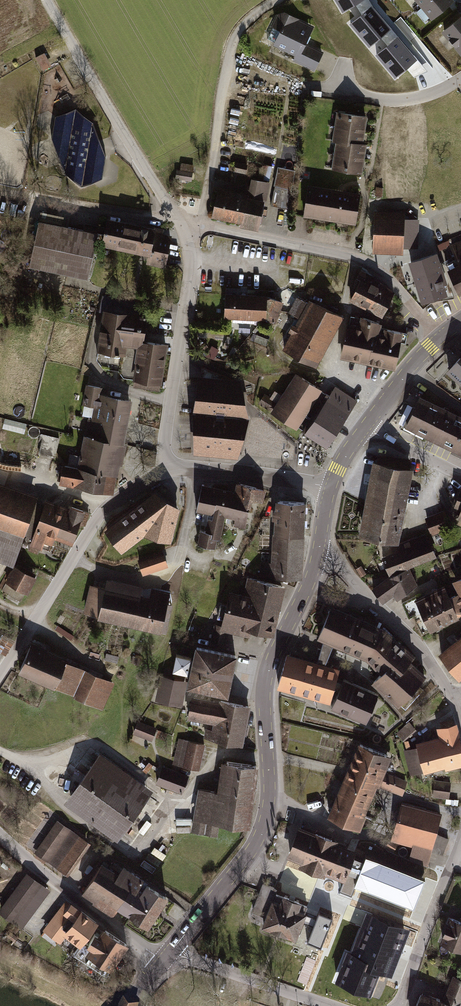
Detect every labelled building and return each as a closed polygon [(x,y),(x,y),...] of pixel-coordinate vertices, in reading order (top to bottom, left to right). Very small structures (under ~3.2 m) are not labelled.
[(344,8),(356,1),(364,14),(371,7),(367,0),(339,0),(344,8)] [(432,16),(451,1),(451,0),(429,0),(422,5),(432,16)] [(364,14),(357,19),(363,27),(359,30),(370,43),(381,34),(390,45),(397,38),(371,7),(364,14)] [(297,20),(285,14),(278,16),(273,25),(274,26),(268,39),(276,42),(276,43),(298,54),(295,60),(313,68),(321,53),(303,44),(309,32),(295,25),(297,20)] [(444,31),(460,51),(460,17),(444,31)] [(383,50),(389,58),(385,61),(396,74),(407,65),(416,75),(423,69),(397,38),(390,45),(383,50)] [(93,122),(76,108),(55,116),(51,138),(67,150),(58,154),(64,172),(81,186),(102,178),(106,157),(90,144),(99,141),(93,122)] [(365,117),(338,112),(336,126),(363,131),(365,117)] [(363,131),(336,126),(334,140),(340,141),(361,144),(363,131)] [(67,150),(51,138),(58,154),(67,150)] [(99,141),(90,144),(106,157),(99,141)] [(340,141),(338,155),(362,158),(364,144),(361,144),(340,141)] [(362,158),(338,155),(335,168),(360,172),(362,158)] [(245,172),(246,166),(237,163),(235,170),(245,172)] [(275,182),(291,186),(294,171),(279,168),(275,182)] [(176,178),(191,180),(192,172),(177,170),(176,178)] [(247,199),(217,192),(212,215),(259,224),(268,182),(254,179),(251,194),(248,194),(247,199)] [(291,186),(275,182),(274,189),(290,192),(291,186)] [(359,195),(308,187),(304,214),(314,216),(315,212),(321,213),(322,217),(339,219),(343,216),(345,217),(345,220),(355,222),(359,195)] [(290,192),(274,189),(271,205),(286,208),(290,192)] [(375,246),(409,247),(409,234),(417,235),(417,220),(376,218),(375,246)] [(114,244),(150,251),(148,261),(164,265),(170,237),(153,234),(154,230),(108,220),(106,228),(105,232),(105,235),(97,233),(96,241),(114,244)] [(39,221),(29,265),(88,277),(96,241),(97,233),(83,230),(39,221)] [(105,232),(106,228),(85,223),(83,230),(97,233),(97,231),(105,232)] [(416,247),(417,235),(409,234),(409,247),(416,247)] [(458,292),(460,291),(460,246),(452,250),(457,261),(453,262),(453,261),(446,264),(458,292)] [(436,254),(411,261),(423,301),(445,294),(442,284),(445,283),(436,254)] [(361,278),(351,299),(382,315),(394,292),(380,283),(378,287),(361,278)] [(15,288),(7,287),(5,297),(13,298),(15,288)] [(226,294),(225,316),(260,318),(274,323),(282,302),(268,296),(226,294)] [(105,311),(101,335),(141,341),(145,317),(137,315),(139,306),(125,304),(125,300),(102,296),(99,310),(105,311)] [(293,333),(284,350),(315,366),(341,316),(310,302),(309,304),(301,300),(297,301),(291,313),(301,318),(297,326),(292,325),(289,331),(293,333)] [(348,326),(342,354),(349,357),(394,367),(400,341),(405,342),(407,333),(378,327),(379,323),(363,317),(360,328),(348,326)] [(165,344),(141,341),(101,335),(97,359),(103,367),(110,368),(116,364),(119,364),(119,369),(124,376),(135,378),(134,385),(158,389),(165,344)] [(460,381),(460,357),(449,370),(460,381)] [(195,411),(196,451),(236,454),(247,417),(238,382),(202,366),(195,411)] [(316,386),(297,374),(281,399),(269,391),(266,396),(264,395),(259,402),(304,430),(311,419),(299,411),(316,386)] [(97,406),(95,419),(124,426),(129,401),(99,395),(100,387),(87,385),(84,404),(97,406)] [(306,432),(327,446),(350,410),(356,401),(335,387),(330,396),(326,393),(320,402),(324,404),(306,432)] [(407,425),(460,452),(460,418),(420,398),(407,425)] [(113,478),(124,426),(95,419),(90,419),(79,468),(104,473),(103,476),(113,478)] [(39,453),(54,457),(59,438),(43,434),(39,453)] [(379,456),(369,505),(400,512),(404,492),(407,493),(409,482),(406,482),(410,460),(379,456)] [(65,465),(61,481),(111,491),(113,478),(103,476),(104,473),(79,468),(65,465)] [(241,499),(249,500),(249,498),(259,500),(264,490),(238,483),(235,494),(242,495),(241,499)] [(210,513),(215,489),(203,487),(204,484),(202,484),(196,510),(210,513)] [(215,489),(210,513),(206,531),(201,530),(198,543),(217,547),(224,514),(227,514),(232,493),(215,489)] [(11,561),(21,532),(28,534),(33,536),(44,506),(0,491),(0,557),(11,561)] [(242,495),(235,494),(232,493),(227,514),(236,516),(235,524),(243,526),(245,517),(249,500),(241,499),(242,495)] [(170,536),(177,510),(154,495),(110,527),(117,536),(113,538),(115,540),(118,538),(125,546),(142,534),(147,530),(157,532),(156,536),(159,537),(160,533),(170,536)] [(277,519),(276,533),(302,535),(304,502),(279,501),(278,511),(274,510),(274,519),(277,519)] [(394,540),(400,512),(369,505),(363,533),(394,540)] [(44,506),(33,536),(28,534),(24,539),(31,542),(31,543),(48,549),(50,543),(54,534),(56,535),(63,514),(44,506)] [(54,534),(50,543),(68,550),(79,523),(84,524),(88,513),(72,507),(70,512),(67,511),(66,514),(63,514),(56,535),(54,534)] [(445,514),(439,517),(443,527),(449,524),(445,514)] [(431,531),(443,527),(439,517),(427,521),(431,531)] [(117,536),(110,527),(106,531),(120,550),(125,546),(118,538),(115,540),(113,538),(117,536)] [(147,530),(142,534),(169,541),(170,536),(160,533),(159,537),(156,536),(157,532),(147,530)] [(299,576),(302,535),(276,533),(274,563),(262,562),(262,574),(299,576)] [(398,553),(383,559),(385,565),(390,574),(410,565),(434,557),(428,542),(414,547),(412,540),(396,547),(398,553)] [(163,552),(139,560),(143,572),(167,564),(163,552)] [(0,585),(0,587),(2,588),(5,583),(15,589),(16,588),(25,593),(34,576),(30,575),(31,573),(28,571),(27,573),(12,564),(0,585)] [(390,577),(373,589),(381,600),(394,591),(399,598),(413,587),(413,586),(416,584),(413,577),(411,578),(405,569),(390,577)] [(225,619),(224,623),(249,629),(270,634),(281,586),(250,578),(245,598),(231,594),(228,605),(221,603),(218,618),(225,619)] [(171,604),(93,586),(87,613),(165,631),(171,604)] [(441,603),(447,618),(456,614),(449,598),(444,588),(431,594),(436,606),(441,603)] [(431,594),(418,600),(416,596),(402,603),(408,617),(413,616),(420,631),(421,631),(422,634),(434,628),(433,625),(447,618),(441,603),(436,606),(431,594)] [(456,614),(460,612),(460,609),(460,608),(455,595),(449,598),(456,614)] [(279,680),(278,685),(330,700),(334,686),(339,688),(331,707),(366,722),(378,694),(343,679),(342,681),(335,679),(338,670),(324,666),(333,643),(367,657),(383,671),(373,682),(405,710),(423,690),(416,684),(424,676),(420,672),(421,671),(412,663),(411,664),(408,661),(413,656),(384,630),(376,627),(376,628),(364,622),(331,608),(319,636),(324,638),(317,664),(286,655),(279,680)] [(215,625),(214,628),(227,631),(228,628),(248,633),(249,629),(224,623),(223,627),(215,625)] [(224,644),(227,631),(214,628),(211,641),(224,644)] [(0,641),(0,650),(7,654),(15,640),(4,634),(0,641)] [(457,676),(460,672),(460,641),(454,646),(441,656),(457,676)] [(77,666),(30,646),(19,670),(92,702),(102,679),(76,668),(77,666)] [(235,655),(197,647),(193,662),(190,661),(191,658),(176,654),(173,670),(188,673),(188,672),(191,673),(188,686),(227,694),(235,655)] [(165,678),(160,699),(177,703),(182,682),(181,681),(182,678),(175,677),(175,680),(165,678)] [(214,703),(214,702),(192,698),(189,716),(211,720),(214,703)] [(207,729),(205,736),(240,744),(248,706),(220,701),(220,704),(215,731),(213,731),(207,729)] [(215,731),(220,704),(214,703),(211,720),(214,721),(215,722),(213,731),(215,731)] [(154,728),(138,722),(134,732),(151,738),(154,728)] [(409,722),(397,733),(403,740),(416,730),(409,722)] [(407,750),(414,772),(447,764),(448,768),(459,766),(458,761),(460,760),(460,750),(454,724),(441,727),(445,740),(434,743),(433,740),(416,745),(417,747),(407,750)] [(184,765),(189,741),(180,739),(175,763),(184,765)] [(189,741),(184,765),(198,769),(204,744),(189,741)] [(344,780),(358,786),(373,749),(360,743),(344,780)] [(387,755),(373,749),(358,786),(372,791),(375,783),(375,781),(387,755)] [(92,766),(143,802),(150,792),(99,755),(92,766)] [(375,781),(383,784),(386,775),(382,773),(389,756),(387,755),(375,781)] [(201,789),(193,831),(216,835),(218,822),(247,826),(256,766),(227,761),(226,768),(219,767),(215,792),(201,789)] [(71,795),(90,808),(85,814),(117,837),(143,802),(92,766),(71,795)] [(162,767),(157,782),(182,791),(188,776),(162,767)] [(406,782),(386,775),(383,784),(402,791),(406,782)] [(344,780),(335,802),(362,814),(372,791),(358,786),(344,780)] [(450,782),(435,781),(433,795),(448,797),(450,782)] [(90,808),(71,795),(66,801),(85,814),(90,808)] [(356,827),(362,814),(335,802),(329,815),(356,827)] [(401,804),(392,837),(416,843),(411,858),(426,864),(430,851),(442,853),(448,839),(435,833),(440,815),(401,804)] [(49,859),(68,830),(57,823),(38,851),(49,859)] [(300,829),(290,854),(305,860),(304,866),(322,873),(324,867),(345,876),(354,852),(333,844),(331,841),(332,840),(316,834),(315,835),(300,829)] [(86,842),(68,830),(49,859),(67,871),(86,842)] [(397,843),(390,839),(386,846),(393,850),(397,843)] [(366,854),(354,883),(414,906),(425,877),(366,854)] [(118,905),(132,914),(138,903),(133,899),(144,882),(144,881),(122,867),(117,875),(101,864),(84,891),(95,898),(94,900),(113,912),(118,905)] [(39,884),(27,876),(2,910),(13,919),(39,884)] [(166,896),(144,882),(133,899),(138,903),(132,914),(131,914),(147,924),(166,896)] [(47,890),(39,884),(13,919),(21,925),(47,890)] [(253,911),(267,916),(275,897),(282,900),(283,897),(275,894),(275,889),(263,884),(253,911)] [(284,896),(283,897),(282,900),(275,897),(267,916),(264,925),(295,937),(307,906),(299,903),(299,902),(284,896)] [(66,932),(81,943),(83,939),(96,923),(71,903),(70,905),(66,910),(62,907),(45,928),(60,940),(66,932)] [(332,916),(318,911),(307,941),(321,946),(332,916)] [(404,925),(372,913),(363,936),(368,938),(361,955),(351,952),(347,961),(350,963),(347,972),(344,971),(340,981),(368,992),(378,968),(385,971),(404,925)] [(442,940),(460,948),(460,922),(451,918),(442,940)] [(95,933),(88,943),(105,954),(116,937),(105,930),(101,937),(95,933)] [(126,944),(116,937),(105,954),(88,943),(83,939),(81,943),(74,954),(79,957),(106,975),(110,969),(126,944)] [(106,975),(79,957),(73,965),(106,987),(111,978),(118,973),(110,969),(106,975)] [(416,1005),(457,1005),(460,997),(460,980),(454,977),(444,1004),(439,1002),(440,1000),(436,998),(435,1001),(420,995),(416,1005)]
